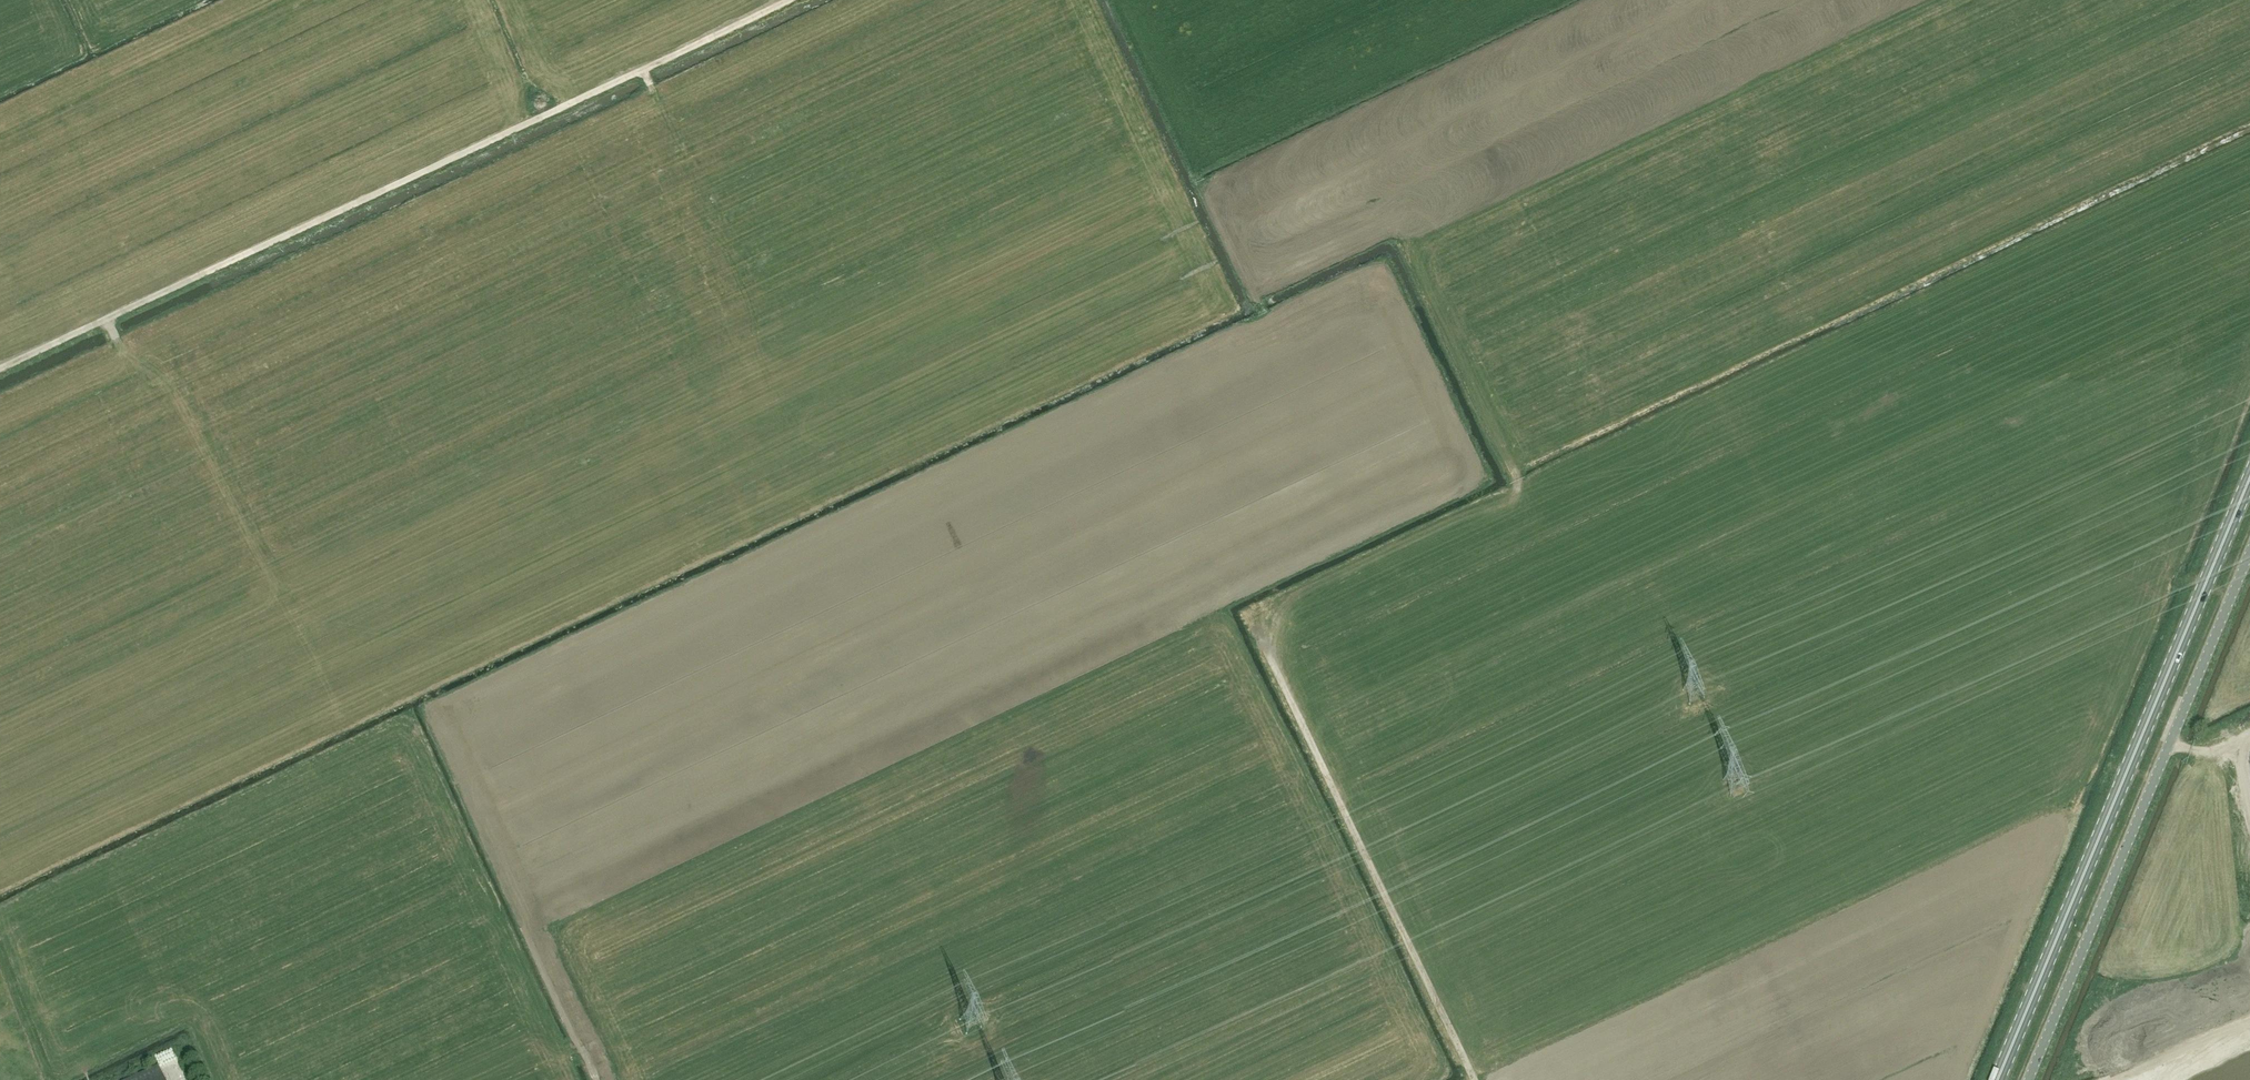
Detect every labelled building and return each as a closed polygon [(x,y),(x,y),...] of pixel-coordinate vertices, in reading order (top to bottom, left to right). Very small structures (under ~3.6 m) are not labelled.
[(127,1079),(164,1079),(158,1066),(127,1079)]
